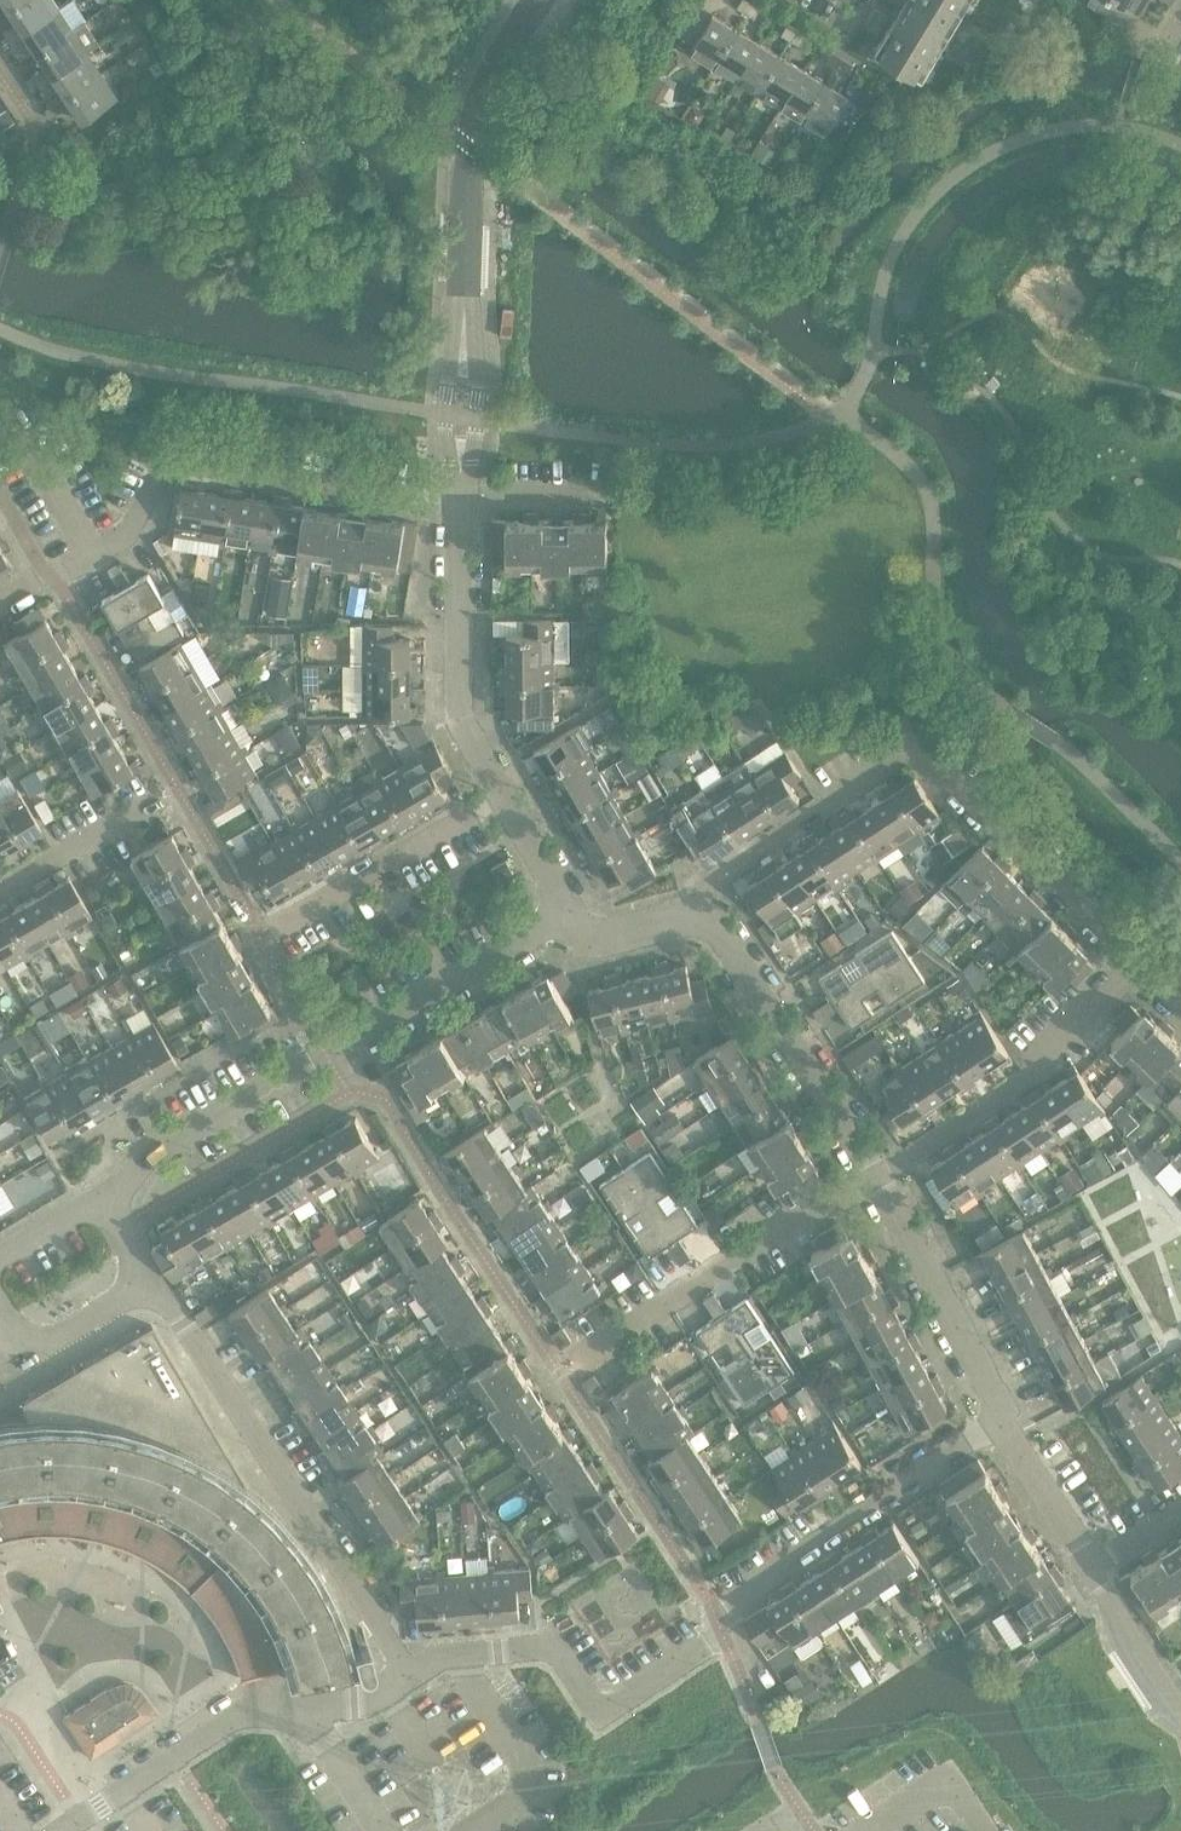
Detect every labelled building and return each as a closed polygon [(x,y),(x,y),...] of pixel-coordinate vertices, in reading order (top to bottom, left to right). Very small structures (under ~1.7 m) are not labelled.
[(7,9),(21,0),(1,0),(7,9)] [(7,9),(16,23),(3,32),(8,40),(58,7),(53,0),(21,0),(7,9)] [(738,8),(747,13),(753,2),(749,0),(742,0),(738,8)] [(890,28),(875,52),(916,77),(963,0),(896,0),(895,2),(908,10),(895,31),(890,28)] [(1112,0),(1090,0),(1089,3),(1114,18),(1122,6),(1112,0)] [(1122,6),(1114,18),(1128,27),(1135,14),(1139,17),(1149,0),(1112,0),(1122,6)] [(753,2),(747,13),(756,18),(762,8),(753,2)] [(58,7),(8,40),(14,48),(27,39),(36,53),(72,29),(58,7)] [(876,9),(871,18),(883,25),(889,16),(876,9)] [(691,51),(714,66),(737,29),(713,14),(691,51)] [(883,25),(871,18),(866,27),(878,34),(883,25)] [(798,30),(789,24),(782,35),(791,40),(798,30)] [(72,29),(36,53),(45,67),(32,76),(37,84),(87,51),(72,29)] [(737,29),(714,66),(737,79),(759,42),(737,29)] [(798,30),(791,40),(800,45),(807,35),(798,30)] [(1014,31),(1008,39),(1020,47),(1025,38),(1014,31)] [(1020,47),(1008,39),(1003,48),(1015,55),(1020,47)] [(759,42),(737,79),(759,93),(782,56),(759,42)] [(87,51),(37,84),(42,92),(56,83),(65,97),(101,73),(87,51)] [(827,62),(838,68),(844,57),(834,51),(827,62)] [(782,56),(759,93),(781,107),(804,69),(782,56)] [(844,57),(838,68),(848,74),(854,64),(844,57)] [(158,60),(149,66),(155,76),(164,70),(158,60)] [(804,69),(781,107),(804,120),(826,83),(804,69)] [(65,97),(45,110),(51,118),(70,105),(80,120),(116,96),(101,73),(65,97)] [(653,80),(645,93),(659,102),(668,89),(653,80)] [(826,83),(804,120),(827,134),(850,97),(826,83)] [(0,113),(0,130),(15,120),(7,108),(0,113)] [(760,145),(752,157),(764,165),(772,152),(760,145)] [(181,535),(201,538),(208,492),(193,489),(194,483),(184,481),(175,538),(180,539),(181,535)] [(208,492),(201,538),(221,541),(220,545),(225,546),(234,489),(225,487),(224,494),(208,492)] [(234,489),(225,546),(229,546),(230,542),(250,545),(257,499),(242,497),(243,490),(234,489)] [(272,502),(257,499),(250,545),(270,548),(269,553),(274,554),(282,496),(273,495),(272,502)] [(291,498),(282,496),(274,554),(278,554),(279,550),(299,553),(306,507),(290,504),(291,498)] [(306,507),(299,553),(324,557),(331,511),(332,511),(333,504),(323,503),(322,509),(306,507)] [(331,511),(324,557),(348,561),(355,515),(332,511),(331,511)] [(380,518),(372,564),(398,569),(399,561),(401,553),(402,545),(403,538),(404,530),(405,522),(389,520),(390,513),(380,512),(379,518),(380,518)] [(507,520),(507,528),(507,536),(507,543),(507,551),(507,559),(507,567),(533,567),(533,520),(534,520),(534,513),(524,513),(524,520),(507,520)] [(582,513),(582,520),(582,567),(608,567),(608,520),(591,520),(591,513),(582,513)] [(355,515),(348,561),(372,564),(380,518),(379,518),(355,515)] [(533,520),(533,567),(558,567),(558,520),(534,520),(533,520)] [(558,520),(558,567),(582,567),(582,520),(558,520)] [(419,524),(405,522),(404,530),(417,532),(419,524)] [(416,540),(417,532),(404,530),(403,538),(416,540)] [(402,545),(415,548),(416,540),(403,538),(402,545)] [(415,548),(402,545),(401,553),(414,555),(415,548)] [(413,563),(414,555),(401,553),(399,561),(413,563)] [(12,567),(5,555),(0,558),(0,562),(5,571),(12,567)] [(411,571),(413,563),(399,561),(398,569),(411,571)] [(126,574),(120,564),(109,570),(115,580),(126,574)] [(149,573),(132,584),(126,587),(161,647),(185,634),(149,573)] [(115,580),(120,590),(103,600),(138,661),(161,647),(126,587),(132,584),(126,574),(115,580)] [(194,581),(191,600),(208,603),(211,583),(194,581)] [(14,663),(16,667),(66,638),(61,630),(55,634),(40,606),(15,621),(22,634),(7,643),(18,661),(14,663)] [(508,645),(508,660),(555,660),(555,661),(570,661),(569,620),(526,620),(526,634),(502,634),(502,645),(508,645)] [(394,624),(352,624),(352,665),(360,665),(418,665),(418,656),(411,656),(411,639),(394,639),(394,624)] [(66,638),(16,667),(18,671),(22,669),(32,686),(72,663),(64,649),(70,646),(66,638)] [(144,684),(148,692),(198,662),(196,659),(192,661),(182,642),(141,666),(150,680),(144,684)] [(502,676),(502,685),(560,685),(560,681),(555,681),(555,661),(555,660),(508,660),(508,676),(502,676)] [(198,662),(148,692),(153,699),(159,696),(167,709),(207,686),(197,668),(201,666),(198,662)] [(72,663),(32,686),(42,704),(38,706),(40,710),(90,681),(86,673),(80,676),(72,663)] [(320,665),(305,665),(305,688),(320,688),(320,665)] [(418,665),(360,665),(360,669),(365,669),(365,689),(411,689),(411,674),(418,674),(418,665)] [(614,674),(597,674),(597,685),(614,684),(614,674)] [(90,681),(40,710),(43,714),(47,711),(57,729),(97,705),(89,692),(95,689),(90,681)] [(560,685),(502,685),(502,694),(508,694),(508,711),(526,711),(526,725),(555,725),(555,689),(560,689),(560,685)] [(207,686),(167,709),(174,723),(169,726),(173,734),(223,705),(221,701),(217,704),(207,686)] [(411,689),(365,689),(365,710),(360,710),(360,715),(418,715),(418,705),(411,705),(411,689)] [(97,705),(57,729),(67,747),(63,749),(65,753),(115,723),(111,716),(105,719),(97,705)] [(223,705),(173,734),(178,742),(183,739),(191,752),(232,729),(221,711),(225,709),(223,705)] [(0,712),(0,729),(1,731),(11,725),(3,710),(0,712)] [(740,716),(718,717),(730,735),(745,725),(740,716)] [(617,720),(605,727),(610,736),(622,729),(617,720)] [(115,723),(65,753),(67,756),(71,754),(81,772),(122,748),(114,735),(120,731),(115,723)] [(348,724),(341,728),(347,738),(354,734),(348,724)] [(288,725),(276,732),(289,754),(301,747),(288,725)] [(322,726),(307,726),(308,741),(317,741),(322,735),(322,726)] [(537,769),(542,777),(592,748),(589,744),(585,747),(575,728),(534,751),(543,766),(537,769)] [(232,729),(191,752),(199,766),(194,769),(198,777),(248,748),(246,744),(242,746),(232,729)] [(624,729),(614,735),(620,746),(631,740),(624,729)] [(422,755),(402,767),(426,808),(433,804),(436,809),(451,801),(440,781),(453,773),(436,744),(421,753),(422,755)] [(674,744),(657,755),(664,766),(681,755),(674,744)] [(122,748),(81,772),(92,789),(88,792),(91,796),(141,767),(136,758),(130,762),(122,748)] [(248,748),(198,777),(203,785),(208,781),(217,796),(218,795),(257,772),(246,754),(250,751),(248,748)] [(592,748),(542,777),(546,785),(552,782),(560,795),(600,772),(590,754),(594,752),(592,748)] [(626,756),(617,762),(630,783),(637,779),(649,772),(644,764),(637,750),(626,756)] [(16,752),(4,760),(13,775),(25,767),(16,752)] [(754,768),(750,770),(782,819),(789,814),(786,808),(800,799),(790,784),(802,776),(786,752),(756,772),(754,768)] [(299,756),(286,764),(291,773),(304,766),(299,756)] [(745,762),(724,775),(758,827),(771,818),(774,823),(782,819),(750,770),(745,762)] [(382,773),(378,776),(407,826),(415,821),(412,816),(426,808),(402,767),(384,777),(382,773)] [(275,770),(265,776),(271,787),(282,781),(275,770)] [(600,772),(560,795),(568,809),(562,812),(566,820),(616,791),(614,787),(610,789),(600,772)] [(649,772),(637,779),(644,789),(655,782),(649,772)] [(724,775),(703,789),(741,846),(748,841),(744,835),(758,827),(724,775)] [(377,782),(359,792),(383,832),(396,825),(400,830),(407,826),(378,776),(375,778),(377,782)] [(898,781),(890,786),(922,834),(925,831),(923,828),(941,816),(915,777),(901,786),(898,781)] [(886,796),(873,805),(899,844),(916,832),(918,836),(922,834),(890,786),(882,791),(886,796)] [(22,847),(30,843),(26,837),(41,829),(17,788),(0,798),(0,810),(22,847)] [(673,816),(694,847),(698,853),(710,845),(715,854),(729,845),(733,851),(741,846),(703,789),(670,810),(673,816)] [(616,791),(566,820),(571,828),(577,824),(584,838),(625,814),(615,797),(618,794),(616,791)] [(339,798),(336,800),(365,850),(373,846),(369,840),(383,832),(359,792),(342,802),(339,798)] [(217,796),(206,802),(213,815),(225,809),(218,795),(217,796)] [(44,799),(35,804),(45,821),(54,816),(44,799)] [(334,807),(317,817),(340,857),(354,849),(357,855),(365,850),(336,800),(332,803),(334,807)] [(659,808),(657,816),(661,822),(672,816),(665,805),(659,808)] [(856,808),(849,813),(881,861),(884,859),(882,855),(899,844),(873,805),(860,813),(856,808)] [(11,846),(14,852),(22,847),(0,810),(0,852),(11,846)] [(845,823),(832,832),(858,871),(875,859),(877,863),(881,861),(849,813),(841,818),(845,823)] [(625,814),(584,838),(592,851),(586,855),(591,863),(641,833),(639,830),(635,832),(625,814)] [(297,823),(293,825),(322,875),(330,871),(327,865),(340,857),(317,817),(299,827),(297,823)] [(291,831),(274,841),(297,882),(311,874),(314,880),(322,875),(293,825),(289,827),(291,831)] [(815,835),(808,840),(839,888),(843,886),(840,882),(858,871),(832,832),(819,840),(815,835)] [(951,832),(932,845),(943,862),(962,849),(951,832)] [(641,833),(591,863),(596,870),(601,867),(610,882),(625,873),(632,885),(657,871),(639,839),(643,837),(641,833)] [(139,879),(142,883),(192,854),(187,846),(181,849),(173,835),(132,858),(143,877),(139,879)] [(804,850),(791,859),(816,898),(833,887),(836,890),(839,888),(808,840),(800,845),(804,850)] [(297,882),(274,841),(253,853),(252,851),(237,860),(254,889),(267,881),(278,900),(293,892),(290,886),(297,882)] [(983,846),(949,879),(941,887),(959,906),(964,900),(1006,859),(999,853),(994,858),(983,846)] [(192,854),(142,883),(144,887),(148,884),(158,902),(198,878),(190,865),(196,862),(192,854)] [(515,873),(514,873),(507,859),(492,868),(500,882),(515,873)] [(774,862),(766,867),(798,915),(802,913),(799,909),(816,898),(791,859),(778,868),(774,862)] [(1006,859),(964,900),(967,903),(971,900),(985,914),(1018,881),(1007,870),(1012,866),(1006,859)] [(798,915),(766,867),(759,872),(762,877),(748,887),(774,926),(782,938),(804,924),(798,915)] [(51,879),(43,884),(72,934),(76,932),(73,928),(92,917),(69,877),(54,885),(51,879)] [(84,886),(82,888),(95,910),(108,903),(99,888),(104,885),(100,877),(84,886)] [(198,878),(158,902),(168,920),(164,922),(166,926),(216,897),(212,889),(206,892),(198,878)] [(1018,881),(985,914),(999,929),(996,932),(999,935),(1040,894),(1034,888),(1029,893),(1018,881)] [(917,882),(902,892),(910,903),(924,893),(917,882)] [(39,894),(25,902),(48,942),(66,932),(68,936),(72,934),(43,884),(35,888),(39,894)] [(1040,894),(999,935),(1002,938),(1005,935),(1020,950),(1053,916),(1042,905),(1047,901),(1040,894)] [(902,896),(890,908),(900,918),(911,907),(912,906),(902,896)] [(216,897),(166,926),(168,929),(172,927),(183,945),(223,921),(215,908),(221,904),(216,897)] [(8,904),(0,909),(29,959),(33,957),(31,953),(48,942),(25,902),(12,910),(8,904)] [(6,967),(23,957),(26,961),(29,959),(0,909),(0,957),(6,967)] [(917,911),(902,926),(921,939),(934,927),(917,911)] [(875,913),(866,919),(873,930),(882,924),(878,918),(875,913)] [(1053,916),(1020,950),(1037,967),(1070,934),(1071,934),(1076,930),(1069,923),(1064,928),(1053,916)] [(861,920),(854,924),(862,937),(869,932),(865,926),(861,920)] [(223,921),(183,945),(195,966),(235,943),(236,943),(241,940),(237,931),(231,935),(223,921)] [(936,929),(924,941),(944,956),(953,947),(936,929)] [(838,930),(822,940),(831,954),(847,944),(840,934),(838,930)] [(820,978),(832,998),(836,1003),(909,956),(893,931),(820,978)] [(1070,934),(1037,967),(1055,985),(1066,974),(1073,967),(1078,963),(1084,957),(1089,952),(1071,934),(1070,934)] [(235,943),(195,966),(207,987),(248,964),(236,943),(235,943)] [(823,1004),(830,1015),(839,1009),(852,1028),(925,981),(909,956),(836,1003),(832,998),(823,1004)] [(1088,972),(1094,966),(1084,957),(1078,963),(1088,972)] [(101,961),(92,966),(99,978),(108,973),(101,961)] [(669,963),(660,965),(675,1021),(679,1020),(678,1015),(713,1007),(705,979),(691,982),(687,965),(670,969),(669,963)] [(1083,977),(1088,972),(1078,963),(1073,967),(1083,977)] [(248,964),(207,987),(219,1009),(260,985),(248,964)] [(653,974),(638,978),(649,1023),(669,1018),(670,1022),(675,1021),(660,965),(651,967),(653,974)] [(1076,984),(1083,977),(1073,967),(1066,974),(1076,984)] [(83,971),(70,978),(77,990),(90,983),(83,971)] [(564,971),(553,977),(552,977),(557,985),(569,978),(564,971)] [(549,972),(528,984),(527,985),(550,1025),(559,1020),(562,1025),(576,1017),(565,999),(560,990),(557,985),(552,977),(553,977),(549,972)] [(621,975),(612,977),(627,1033),(631,1032),(630,1028),(649,1023),(638,978),(623,981),(621,975)] [(121,977),(107,985),(112,993),(126,986),(121,977)] [(627,1033),(612,977),(603,979),(605,986),(589,990),(601,1035),(621,1030),(623,1034),(627,1033)] [(519,989),(506,997),(505,997),(529,1038),(530,1037),(550,1025),(527,985),(528,984),(525,978),(516,983),(519,989)] [(572,984),(569,978),(557,985),(560,990),(572,984)] [(959,978),(947,986),(953,996),(966,988),(961,980),(959,978)] [(70,980),(49,992),(56,1005),(77,992),(70,980)] [(260,985),(219,1009),(233,1031),(239,1027),(246,1023),(253,1019),(259,1015),(266,1011),(273,1008),(265,993),(270,990),(265,981),(260,985)] [(577,992),(572,984),(560,990),(565,999),(577,992)] [(498,1002),(484,1009),(508,1050),(525,1040),(528,1044),(532,1041),(530,1037),(529,1038),(505,997),(506,997),(503,991),(495,996),(498,1002)] [(42,998),(29,1006),(36,1017),(49,1009),(42,998)] [(81,999),(68,1006),(74,1017),(87,1009),(81,999)] [(813,1011),(817,1016),(820,1022),(830,1015),(823,1004),(813,1011)] [(908,1005),(895,1013),(902,1022),(914,1014),(908,1005)] [(1131,1005),(1125,1010),(1135,1020),(1141,1014),(1131,1005)] [(273,1023),(280,1019),(273,1008),(266,1011),(273,1023)] [(467,1011),(460,1016),(489,1066),(492,1064),(490,1060),(508,1050),(484,1009),(471,1017),(467,1011)] [(1141,1014),(1135,1020),(1130,1025),(1123,1031),(1112,1042),(1131,1061),(1164,1028),(1163,1027),(1146,1010),(1141,1014)] [(1125,1010),(1121,1015),(1130,1025),(1135,1020),(1125,1010)] [(60,1011),(38,1023),(44,1033),(65,1021),(60,1011)] [(266,1027),(273,1023),(266,1011),(259,1015),(266,1027)] [(732,1011),(720,1019),(732,1036),(734,1035),(743,1029),(732,1011)] [(978,1017),(961,1028),(987,1068),(1000,1059),(1003,1065),(1012,1059),(980,1011),(976,1014),(978,1017)] [(259,1031),(266,1027),(259,1015),(253,1019),(259,1031)] [(1121,1015),(1114,1022),(1123,1031),(1130,1025),(1121,1015)] [(455,1026),(442,1034),(465,1075),(483,1064),(485,1068),(489,1066),(460,1016),(452,1020),(455,1026)] [(259,1031),(253,1019),(246,1023),(253,1035),(259,1031)] [(132,1029),(128,1031),(158,1081),(165,1077),(162,1071),(177,1063),(153,1022),(134,1033),(132,1029)] [(246,1039),(253,1035),(246,1023),(239,1027),(246,1039)] [(1131,1061),(1148,1079),(1180,1046),(1180,1045),(1170,1034),(1175,1029),(1168,1023),(1163,1027),(1164,1028),(1131,1061)] [(239,1043),(246,1039),(239,1027),(233,1031),(239,1043)] [(942,1036),(938,1038),(970,1087),(977,1082),(974,1076),(987,1068),(961,1028),(944,1040),(942,1036)] [(127,1037),(109,1048),(133,1088),(146,1080),(150,1086),(158,1081),(128,1031),(125,1034),(127,1037)] [(15,1034),(5,1039),(11,1049),(21,1044),(16,1036),(15,1034)] [(416,1041),(420,1047),(420,1046),(444,1087),(465,1075),(442,1034),(428,1042),(425,1036),(416,1041)] [(181,1035),(172,1040),(180,1054),(189,1049),(181,1035)] [(703,1081),(705,1084),(754,1053),(749,1045),(743,1049),(734,1035),(732,1036),(695,1060),(707,1078),(703,1081)] [(937,1044),(920,1056),(945,1095),(959,1086),(962,1092),(970,1087),(938,1038),(935,1041),(937,1044)] [(405,1072),(409,1078),(414,1086),(424,1105),(438,1097),(435,1092),(444,1087),(420,1046),(420,1047),(398,1059),(401,1065),(405,1072)] [(859,1046),(843,1057),(851,1069),(867,1059),(859,1046)] [(1148,1079),(1163,1093),(1160,1096),(1163,1099),(1180,1081),(1180,1046),(1148,1079)] [(89,1054),(86,1056),(115,1106),(123,1102),(119,1096),(133,1088),(109,1048),(92,1058),(89,1054)] [(754,1053),(705,1084),(708,1088),(712,1085),(723,1103),(762,1077),(753,1064),(759,1060),(754,1053)] [(84,1062),(67,1072),(90,1113),(104,1105),(107,1111),(115,1106),(86,1056),(82,1058),(84,1062)] [(900,1063),(897,1065),(928,1114),(936,1109),(932,1103),(945,1095),(920,1056),(903,1067),(900,1063)] [(644,1061),(635,1063),(641,1087),(649,1082),(644,1061)] [(0,1065),(0,1084),(9,1079),(1,1065),(0,1065)] [(401,1065),(390,1072),(394,1079),(405,1072),(401,1065)] [(928,1114),(897,1065),(893,1068),(896,1071),(878,1083),(903,1122),(917,1113),(921,1119),(928,1114)] [(1070,1076),(1057,1084),(1082,1123),(1100,1112),(1102,1116),(1107,1113),(1075,1065),(1066,1070),(1070,1076)] [(47,1079),(43,1081),(72,1131),(80,1126),(77,1121),(90,1113),(67,1072),(49,1083),(47,1079)] [(394,1079),(397,1084),(409,1078),(405,1072),(394,1079)] [(762,1077),(723,1103),(734,1120),(730,1122),(733,1126),(781,1094),(776,1086),(770,1090),(762,1077)] [(397,1084),(402,1093),(414,1086),(409,1078),(397,1084)] [(72,1131),(43,1081),(39,1083),(42,1087),(23,1098),(46,1138),(61,1130),(64,1135),(72,1131)] [(1163,1099),(1166,1103),(1169,1099),(1180,1111),(1180,1081),(1163,1099)] [(1040,1087),(1032,1092),(1064,1141),(1068,1138),(1065,1135),(1082,1123),(1057,1084),(1044,1093),(1040,1087)] [(529,1087),(521,1092),(527,1101),(535,1097),(529,1087)] [(646,1092),(633,1102),(643,1117),(657,1108),(646,1092)] [(1028,1103),(1015,1111),(1041,1150),(1058,1139),(1061,1143),(1064,1141),(1032,1092),(1025,1097),(1028,1103)] [(781,1094),(733,1126),(735,1129),(739,1127),(750,1144),(789,1118),(780,1105),(786,1102),(781,1094)] [(528,1113),(527,1113),(535,1125),(543,1121),(535,1108),(528,1113)] [(892,1108),(881,1115),(891,1130),(902,1123),(892,1108)] [(999,1114),(991,1119),(1023,1168),(1027,1165),(1024,1162),(1041,1150),(1015,1111),(1002,1120),(999,1114)] [(339,1119),(331,1124),(360,1174),(364,1172),(362,1168),(380,1157),(357,1117),(342,1125),(339,1119)] [(789,1118),(750,1144),(763,1164),(802,1139),(803,1139),(808,1136),(803,1128),(797,1131),(789,1118)] [(987,1130),(974,1138),(1000,1177),(1017,1166),(1019,1170),(1023,1168),(991,1119),(984,1124),(987,1130)] [(664,1122),(650,1131),(659,1145),(673,1135),(664,1122)] [(327,1134),(313,1142),(336,1183),(354,1172),(356,1176),(360,1174),(331,1124),(323,1129),(327,1134)] [(453,1161),(461,1174),(500,1148),(489,1131),(493,1129),(490,1124),(442,1156),(447,1164),(453,1161)] [(642,1127),(626,1138),(633,1147),(648,1137),(642,1127)] [(34,1135),(24,1141),(33,1156),(43,1150),(34,1135)] [(957,1141),(950,1146),(982,1195),(985,1192),(983,1189),(1000,1177),(974,1138),(961,1147),(957,1141)] [(802,1139),(763,1164),(778,1186),(790,1177),(799,1172),(804,1168),(811,1164),(817,1160),(803,1139),(802,1139)] [(296,1144),(288,1149),(317,1199),(321,1197),(319,1193),(336,1183),(313,1142),(299,1150),(296,1144)] [(678,1143),(665,1151),(673,1164),(686,1156),(678,1143)] [(982,1195),(950,1146),(942,1151),(946,1157),(932,1166),(958,1205),(976,1193),(978,1197),(982,1195)] [(1127,1146),(1118,1152),(1126,1165),(1136,1160),(1127,1146)] [(500,1148),(461,1174),(470,1187),(464,1190),(469,1198),(518,1167),(515,1163),(511,1165),(500,1148)] [(284,1159),(270,1167),(294,1207),(311,1197),(314,1201),(317,1199),(288,1149),(281,1153),(284,1159)] [(650,1152),(626,1168),(674,1241),(679,1238),(698,1225),(650,1152)] [(599,1157),(581,1168),(589,1180),(606,1168),(599,1157)] [(1096,1159),(1083,1167),(1092,1182),(1105,1174),(1096,1159)] [(48,1161),(37,1167),(44,1179),(55,1173),(48,1161)] [(1158,1174),(1174,1193),(1180,1186),(1180,1171),(1171,1161),(1158,1174)] [(819,1175),(811,1164),(804,1168),(812,1180),(819,1175)] [(253,1169),(245,1174),(274,1224),(278,1222),(276,1218),(294,1207),(270,1167),(257,1175),(253,1169)] [(518,1167),(469,1198),(474,1205),(480,1202),(489,1216),(494,1212),(494,1211),(528,1190),(527,1189),(516,1173),(520,1170),(518,1167)] [(674,1241),(626,1168),(601,1185),(649,1258),(668,1245),(674,1255),(685,1248),(679,1238),(674,1241)] [(806,1183),(812,1180),(804,1168),(799,1172),(806,1183)] [(798,1189),(806,1183),(799,1172),(790,1177),(798,1189)] [(241,1184),(227,1192),(250,1232),(268,1222),(270,1226),(274,1224),(245,1174),(237,1178),(241,1184)] [(494,1211),(494,1212),(502,1224),(497,1228),(502,1235),(550,1204),(548,1201),(544,1203),(532,1185),(527,1189),(528,1190),(494,1211)] [(1037,1191),(1025,1199),(1033,1212),(1045,1205),(1037,1191)] [(210,1194),(202,1199),(231,1249),(235,1247),(233,1243),(250,1232),(227,1192),(213,1200),(210,1194)] [(198,1209),(184,1217),(208,1257),(225,1247),(228,1251),(231,1249),(202,1199),(194,1203),(198,1209)] [(389,1245),(391,1248),(440,1217),(435,1209),(429,1213),(420,1199),(381,1224),(392,1242),(389,1245)] [(550,1204),(502,1235),(507,1243),(512,1239),(521,1252),(560,1227),(549,1210),(553,1208),(550,1204)] [(713,1204),(703,1211),(711,1223),(721,1216),(713,1204)] [(376,1212),(362,1220),(367,1229),(381,1221),(376,1212)] [(208,1257),(184,1217),(177,1221),(174,1215),(159,1224),(170,1244),(157,1251),(173,1280),(189,1271),(188,1269),(208,1257)] [(440,1217),(391,1248),(394,1252),(397,1250),(408,1266),(408,1267),(442,1245),(443,1245),(448,1242),(439,1228),(445,1224),(440,1217)] [(1018,1219),(1005,1226),(1009,1234),(1023,1227),(1018,1219)] [(331,1221),(319,1228),(330,1247),(342,1240),(339,1236),(331,1221)] [(1095,1222),(1079,1231),(1086,1244),(1102,1236),(1095,1222)] [(841,1223),(834,1227),(840,1239),(848,1235),(841,1223)] [(997,1223),(986,1230),(994,1243),(1005,1235),(997,1223)] [(361,1224),(347,1232),(354,1242),(367,1234),(361,1224)] [(560,1227),(521,1252),(530,1266),(524,1269),(529,1277),(577,1245),(575,1242),(571,1244),(560,1227)] [(834,1227),(828,1230),(835,1242),(840,1239),(834,1227)] [(988,1261),(995,1274),(1036,1252),(1027,1234),(1031,1232),(1028,1227),(977,1255),(982,1264),(988,1261)] [(828,1230),(819,1235),(826,1247),(835,1242),(828,1230)] [(812,1254),(824,1277),(866,1255),(865,1254),(853,1232),(848,1235),(840,1239),(835,1242),(826,1247),(812,1254)] [(408,1267),(408,1266),(402,1269),(414,1287),(410,1290),(413,1293),(461,1262),(456,1254),(451,1258),(443,1245),(442,1245),(408,1267)] [(577,1245),(529,1277),(534,1284),(539,1281),(548,1294),(587,1268),(576,1251),(580,1249),(577,1245)] [(681,1264),(692,1257),(685,1248),(674,1255),(681,1264)] [(866,1255),(824,1277),(836,1299),(877,1277),(870,1263),(876,1260),(871,1251),(865,1254),(866,1255)] [(231,1252),(223,1257),(228,1265),(237,1260),(231,1252)] [(1036,1252),(995,1274),(1003,1288),(997,1291),(1001,1299),(1052,1272),(1050,1268),(1046,1270),(1036,1252)] [(461,1262),(413,1293),(415,1297),(419,1294),(430,1312),(469,1286),(461,1273),(466,1269),(461,1262)] [(629,1268),(628,1275),(633,1283),(646,1275),(637,1262),(629,1268)] [(268,1266),(260,1271),(265,1280),(273,1274),(268,1266)] [(587,1268),(548,1294),(557,1307),(551,1310),(557,1319),(605,1288),(602,1283),(598,1285),(587,1268)] [(1052,1272),(1001,1299),(1005,1307),(1011,1304),(1019,1318),(1060,1296),(1050,1278),(1054,1275),(1052,1272)] [(877,1277),(836,1299),(846,1317),(842,1319),(844,1323),(895,1295),(890,1287),(885,1290),(877,1277)] [(240,1281),(229,1289),(234,1297),(245,1289),(240,1281)] [(469,1286),(430,1312),(441,1329),(438,1331),(440,1335),(488,1303),(483,1295),(478,1299),(469,1286)] [(232,1332),(237,1340),(286,1308),(284,1304),(280,1307),(268,1289),(229,1314),(238,1328),(232,1332)] [(223,1291),(210,1299),(212,1302),(219,1312),(231,1304),(223,1291)] [(715,1292),(709,1296),(704,1299),(710,1309),(721,1302),(715,1292)] [(895,1295),(844,1323),(846,1327),(850,1324),(859,1342),(901,1320),(893,1306),(899,1303),(895,1295)] [(1060,1296),(1019,1318),(1026,1332),(1020,1335),(1025,1343),(1075,1315),(1073,1311),(1070,1314),(1060,1296)] [(727,1312),(722,1315),(770,1388),(782,1380),(795,1372),(747,1299),(727,1312)] [(710,1309),(716,1319),(697,1332),(745,1405),(770,1388),(722,1315),(727,1312),(721,1302),(710,1309)] [(488,1303),(440,1335),(442,1338),(446,1336),(457,1353),(496,1327),(488,1314),(493,1310),(488,1303)] [(1126,1304),(1114,1310),(1120,1320),(1131,1314),(1126,1304)] [(286,1308),(237,1340),(242,1347),(248,1344),(257,1357),(263,1354),(262,1353),(296,1331),(295,1330),(284,1314),(288,1311),(286,1308)] [(347,1311),(339,1316),(346,1326),(354,1321),(347,1311)] [(381,1314),(368,1323),(376,1336),(386,1329),(387,1324),(381,1314)] [(1075,1315),(1025,1343),(1029,1351),(1035,1348),(1042,1361),(1083,1339),(1074,1321),(1078,1319),(1075,1315)] [(1145,1316),(1130,1324),(1138,1337),(1152,1330),(1145,1316)] [(901,1320),(859,1342),(869,1360),(865,1363),(867,1366),(918,1339),(914,1331),(908,1334),(901,1320)] [(4,1539),(13,1537),(34,1534),(42,1534),(42,1533),(63,1533),(63,1534),(72,1535),(72,1534),(93,1538),(95,1538),(100,1540),(101,1540),(101,1539),(122,1546),(121,1547),(129,1550),(129,1549),(141,1555),(146,1558),(148,1559),(155,1564),(156,1563),(173,1576),(179,1581),(180,1581),(195,1596),(195,1597),(199,1601),(200,1602),(201,1602),(214,1619),(213,1619),(218,1626),(229,1645),(228,1645),(232,1653),(239,1673),(241,1678),(243,1678),(242,1676),(278,1666),(292,1663),(295,1679),(293,1680),(293,1682),(309,1679),(343,1672),(357,1669),(358,1669),(373,1665),(374,1665),(370,1653),(370,1654),(368,1647),(360,1649),(353,1651),(349,1632),(335,1599),(318,1567),(297,1537),(273,1509),(247,1485),(152,1325),(23,1401),(24,1418),(6,1420),(0,1421),(0,1540),(4,1539)] [(262,1353),(263,1354),(271,1366),(265,1370),(270,1377),(318,1345),(316,1342),(312,1344),(301,1326),(295,1330),(296,1331),(262,1353)] [(496,1327),(457,1353),(468,1370),(465,1372),(468,1377),(471,1374),(471,1373),(510,1348),(510,1349),(516,1345),(510,1337),(505,1340),(496,1327)] [(552,1334),(556,1341),(568,1334),(563,1327),(552,1334)] [(803,1330),(788,1337),(796,1349),(809,1342),(803,1330)] [(568,1334),(556,1341),(561,1348),(572,1341),(568,1334)] [(918,1339),(867,1366),(869,1370),(873,1368),(883,1386),(924,1363),(917,1350),(922,1347),(918,1339)] [(1083,1339),(1042,1361),(1049,1375),(1044,1378),(1048,1386),(1099,1359),(1097,1355),(1093,1357),(1083,1339)] [(318,1345),(270,1377),(275,1385),(281,1381),(289,1394),(328,1369),(317,1352),(321,1349),(318,1345)] [(471,1373),(471,1374),(485,1395),(524,1369),(524,1370),(530,1366),(524,1358),(519,1362),(510,1349),(510,1348),(471,1373)] [(1099,1359),(1048,1386),(1052,1394),(1058,1391),(1066,1406),(1107,1384),(1097,1364),(1101,1362),(1099,1359)] [(924,1363),(883,1386),(892,1404),(888,1406),(890,1410),(941,1382),(937,1374),(931,1377),(924,1363)] [(620,1403),(628,1416),(667,1390),(656,1373),(660,1371),(657,1366),(609,1398),(614,1406),(620,1403)] [(328,1369),(289,1394),(298,1407),(292,1411),(297,1419),(346,1387),(343,1383),(339,1386),(328,1369)] [(524,1369),(485,1395),(498,1415),(537,1390),(524,1370),(524,1369)] [(583,1383),(588,1390),(600,1382),(595,1375),(583,1383)] [(1107,1418),(1112,1426),(1160,1394),(1158,1391),(1154,1393),(1142,1375),(1103,1401),(1112,1415),(1107,1418)] [(782,1380),(770,1388),(775,1396),(788,1388),(782,1380)] [(600,1382),(588,1390),(593,1397),(605,1389),(600,1382)] [(941,1382),(890,1410),(893,1414),(897,1411),(907,1430),(948,1408),(940,1393),(946,1390),(941,1382)] [(346,1387),(297,1419),(302,1426),(308,1422),(316,1436),(356,1410),(344,1393),(348,1390),(346,1387)] [(803,1387),(788,1396),(794,1406),(809,1397),(803,1387)] [(537,1390),(498,1415),(512,1436),(551,1410),(550,1410),(537,1390)] [(667,1390),(628,1416),(637,1429),(631,1433),(636,1440),(685,1409),(682,1405),(678,1407),(667,1390)] [(1160,1394),(1112,1426),(1116,1434),(1122,1430),(1131,1443),(1170,1417),(1158,1400),(1162,1398),(1160,1394)] [(843,1397),(833,1403),(837,1411),(848,1405),(843,1397)] [(782,1401),(771,1408),(778,1418),(788,1411),(782,1401)] [(512,1436),(525,1456),(525,1457),(564,1431),(556,1418),(561,1414),(556,1406),(550,1410),(551,1410),(512,1436)] [(685,1409),(636,1440),(641,1448),(647,1444),(655,1456),(655,1457),(689,1435),(689,1436),(695,1433),(683,1415),(687,1412),(685,1409)] [(356,1410),(316,1436),(325,1449),(320,1453),(325,1460),(373,1429),(371,1425),(367,1428),(356,1410)] [(1131,1443),(1139,1456),(1134,1460),(1139,1467),(1180,1439),(1180,1434),(1170,1417),(1131,1443)] [(832,1428),(815,1440),(840,1478),(853,1470),(857,1476),(866,1470),(834,1422),(829,1425),(832,1428)] [(525,1457),(525,1456),(521,1459),(524,1463),(528,1461),(539,1478),(578,1452),(570,1439),(575,1436),(570,1427),(564,1431),(525,1457)] [(373,1429),(325,1460),(330,1468),(335,1464),(343,1476),(344,1477),(377,1455),(378,1456),(383,1453),(372,1435),(375,1432),(373,1429)] [(445,1440),(450,1448),(461,1440),(457,1433),(445,1440)] [(655,1457),(655,1456),(649,1460),(658,1474),(653,1477),(658,1485),(706,1454),(704,1450),(700,1452),(689,1436),(689,1435),(655,1457)] [(1139,1467),(1144,1475),(1149,1471),(1158,1485),(1180,1470),(1180,1439),(1139,1467)] [(461,1440),(450,1448),(454,1455),(466,1447),(461,1440)] [(795,1447),(792,1449),(823,1498),(831,1493),(827,1487),(840,1478),(815,1440),(798,1451),(795,1447)] [(823,1498),(792,1449),(788,1452),(791,1455),(773,1467),(782,1482),(770,1490),(786,1514),(812,1497),(816,1502),(823,1498)] [(578,1452),(539,1478),(550,1495),(547,1497),(549,1501),(597,1469),(592,1462),(587,1465),(578,1452)] [(706,1454),(658,1485),(663,1493),(668,1489),(677,1502),(716,1477),(705,1460),(709,1457),(706,1454)] [(344,1477),(343,1476),(338,1480),(347,1494),(341,1498),(346,1505),(395,1474),(392,1470),(389,1473),(378,1456),(377,1455),(344,1477)] [(979,1459),(972,1463),(980,1475),(986,1470),(979,1459)] [(972,1463),(966,1468),(973,1479),(980,1475),(972,1463)] [(973,1479),(966,1468),(959,1472),(967,1483),(973,1479)] [(597,1469),(549,1501),(551,1505),(555,1502),(567,1520),(572,1517),(572,1516),(605,1494),(605,1493),(597,1481),(602,1477),(597,1469)] [(986,1470),(980,1475),(973,1479),(967,1483),(960,1488),(954,1492),(947,1496),(961,1518),(1000,1492),(1001,1493),(1007,1489),(1001,1481),(996,1485),(986,1470)] [(959,1472),(953,1476),(960,1488),(967,1483),(959,1472)] [(395,1474),(346,1505),(351,1513),(357,1509),(365,1522),(404,1497),(393,1480),(397,1477),(395,1474)] [(946,1480),(954,1492),(960,1488),(953,1476),(946,1480)] [(716,1477),(677,1502),(686,1515),(680,1519),(685,1526),(733,1495),(731,1491),(727,1494),(716,1477)] [(946,1480),(940,1485),(947,1496),(954,1492),(946,1480)] [(572,1516),(572,1517),(583,1533),(579,1535),(581,1539),(630,1507),(625,1499),(619,1503),(610,1489),(605,1493),(605,1494),(572,1516)] [(1000,1492),(961,1518),(975,1538),(1014,1513),(1001,1493),(1000,1492)] [(733,1495),(685,1526),(690,1534),(696,1530),(705,1545),(744,1519),(732,1501),(736,1498),(733,1495)] [(404,1497),(365,1522),(374,1536),(368,1539),(374,1548),(422,1516),(419,1511),(416,1514),(404,1497)] [(474,1500),(462,1501),(464,1521),(476,1520),(474,1500)] [(630,1507),(581,1539),(584,1542),(588,1540),(599,1558),(639,1532),(629,1518),(635,1514),(630,1507)] [(453,1509),(437,1510),(438,1520),(454,1519),(453,1509)] [(1014,1513),(975,1538),(988,1559),(1028,1533),(1027,1533),(1014,1513)] [(922,1520),(912,1526),(919,1537),(929,1530),(922,1520)] [(877,1526),(869,1531),(901,1580),(904,1577),(902,1574),(920,1562),(894,1523),(880,1532),(877,1526)] [(1028,1533),(988,1559),(1002,1580),(1041,1554),(1032,1541),(1038,1537),(1033,1529),(1027,1533),(1028,1533)] [(865,1542),(852,1550),(878,1589),(895,1578),(897,1582),(901,1580),(869,1531),(862,1536),(865,1542)] [(1154,1557),(1153,1557),(1179,1596),(1180,1595),(1180,1554),(1174,1544),(1154,1557)] [(548,1547),(539,1553),(545,1562),(554,1556),(548,1547)] [(835,1553),(828,1558),(859,1607),(863,1604),(861,1601),(878,1589),(852,1550),(839,1559),(835,1553)] [(1146,1562),(1132,1571),(1136,1578),(1140,1584),(1144,1591),(1149,1597),(1153,1604),(1157,1610),(1179,1596),(1153,1557),(1154,1557),(1150,1551),(1142,1556),(1146,1562)] [(1041,1554),(1002,1580),(1013,1597),(1009,1599),(1012,1603),(1060,1571),(1055,1563),(1050,1567),(1041,1554)] [(468,1574),(466,1574),(470,1620),(486,1619),(486,1626),(496,1625),(490,1567),(488,1567),(487,1557),(467,1559),(468,1574)] [(824,1569),(811,1577),(836,1616),(853,1605),(856,1609),(859,1607),(828,1558),(820,1563),(824,1569)] [(495,1567),(490,1567),(496,1625),(504,1624),(504,1617),(521,1616),(519,1598),(534,1597),(531,1568),(495,1571),(495,1567)] [(446,1629),(441,1571),(437,1572),(437,1576),(401,1579),(404,1608),(418,1607),(420,1625),(437,1623),(437,1630),(446,1629)] [(445,1571),(441,1571),(446,1629),(455,1628),(455,1622),(470,1620),(466,1574),(446,1575),(445,1571)] [(1060,1571),(1012,1603),(1014,1606),(1018,1604),(1030,1622),(1069,1596),(1060,1582),(1065,1578),(1060,1571)] [(1120,1579),(1125,1585),(1136,1578),(1132,1571),(1120,1579)] [(794,1580),(787,1585),(818,1634),(822,1631),(819,1628),(836,1616),(811,1577),(798,1586),(794,1580)] [(1125,1585),(1129,1592),(1140,1584),(1136,1578),(1125,1585)] [(1129,1592),(1133,1598),(1144,1591),(1140,1584),(1129,1592)] [(793,1642),(803,1658),(825,1644),(818,1634),(787,1585),(779,1590),(783,1596),(757,1613),(772,1637),(784,1629),(793,1642)] [(1133,1598),(1137,1605),(1149,1597),(1144,1591),(1133,1598)] [(1137,1605),(1142,1611),(1153,1604),(1149,1597),(1137,1605)] [(1142,1611),(1146,1618),(1157,1610),(1153,1604),(1142,1611)] [(744,1621),(746,1623),(760,1645),(772,1637),(757,1613),(744,1621)] [(769,1658),(793,1642),(784,1629),(772,1637),(760,1645),(769,1658)] [(861,1671),(860,1677),(864,1684),(876,1676),(871,1670),(869,1666),(861,1671)] [(811,1680),(793,1691),(802,1706),(820,1694),(811,1680)] [(108,1690),(91,1701),(97,1710),(99,1709),(105,1718),(116,1711),(130,1731),(157,1714),(153,1708),(153,1709),(149,1703),(146,1698),(143,1694),(140,1691),(136,1689),(133,1686),(128,1685),(124,1685),(120,1686),(116,1687),(112,1688),(108,1690)] [(91,1701),(66,1718),(91,1757),(130,1731),(116,1711),(105,1718),(99,1709),(97,1710),(91,1701)]
